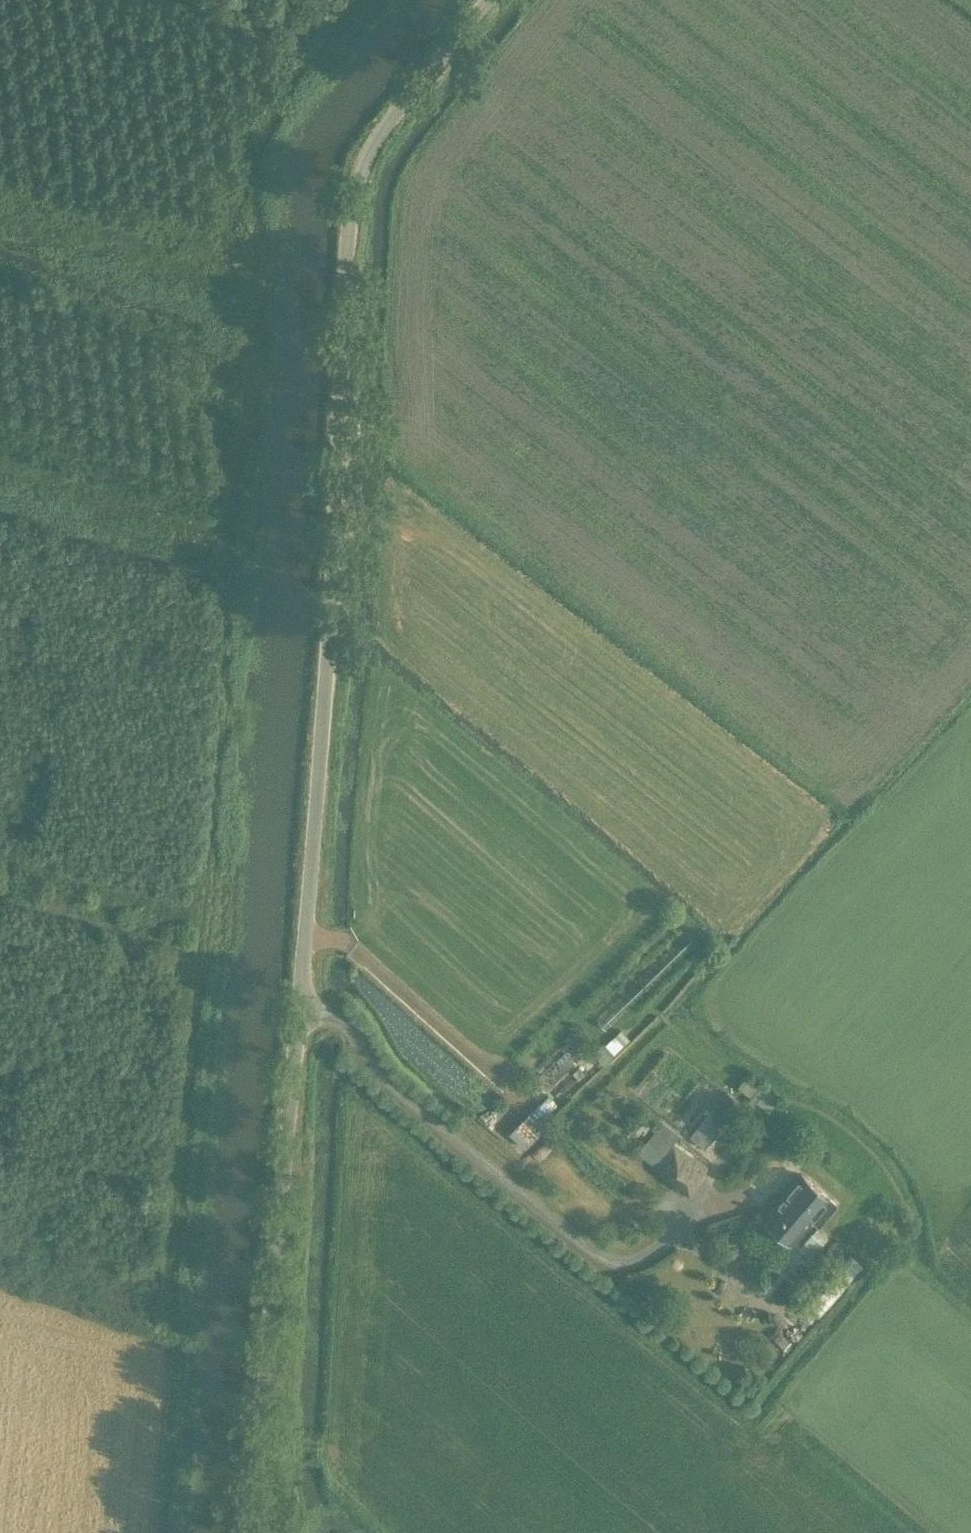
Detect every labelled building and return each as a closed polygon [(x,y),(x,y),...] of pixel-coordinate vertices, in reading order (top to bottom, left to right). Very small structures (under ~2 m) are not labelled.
[(619,1027),(608,1046),(619,1053),(630,1034),(619,1027)] [(579,1038),(556,1064),(569,1075),(591,1048),(579,1038)] [(554,1064),(544,1075),(555,1085),(565,1075),(554,1064)] [(727,1094),(715,1110),(725,1118),(738,1102),(727,1094)] [(548,1095),(532,1111),(541,1120),(557,1103),(548,1095)] [(711,1109),(689,1136),(703,1147),(725,1120),(711,1109)] [(525,1148),(545,1127),(529,1112),(509,1132),(525,1148)] [(663,1153),(677,1134),(667,1128),(654,1147),(663,1153)] [(707,1168),(674,1144),(656,1170),(689,1193),(707,1168)] [(784,1196),(810,1219),(829,1198),(802,1175),(784,1196)] [(810,1219),(784,1196),(764,1218),(791,1242),(810,1219)] [(816,1227),(799,1248),(812,1259),(825,1243),(824,1242),(828,1237),(816,1227)] [(844,1286),(857,1271),(845,1261),(832,1277),(834,1279),(811,1306),(821,1314),(845,1287),(844,1286)]
